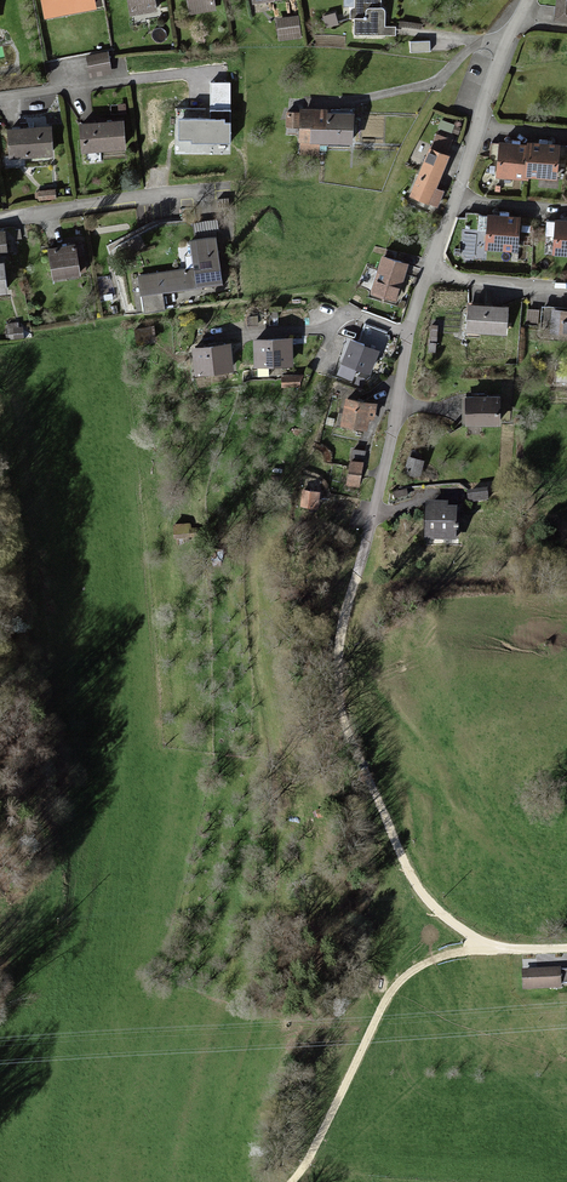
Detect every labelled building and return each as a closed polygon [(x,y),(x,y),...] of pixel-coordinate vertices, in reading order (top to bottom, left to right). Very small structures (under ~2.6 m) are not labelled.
[(41,10),(92,1),(92,0),(39,0),(41,10)] [(130,12),(154,8),(152,0),(128,0),(130,12)] [(187,11),(210,8),(209,0),(185,0),(187,11)] [(351,31),(381,31),(381,0),(351,0),(351,31)] [(552,18),(566,20),(566,0),(555,0),(552,18)] [(296,15),(276,17),(278,31),(298,28),(296,15)] [(106,51),(86,55),(90,76),(109,73),(106,51)] [(297,108),(296,140),(351,141),(352,109),(297,108)] [(119,119),(78,123),(81,148),(122,144),(119,119)] [(225,119),(179,120),(179,140),(191,140),(191,144),(230,144),(230,123),(225,123),(225,119)] [(48,123),(2,125),(4,156),(50,154),(48,123)] [(554,141),(527,139),(526,142),(498,141),(496,175),(523,176),(523,173),(552,175),(554,141)] [(427,144),(409,190),(429,198),(447,152),(427,144)] [(516,215),(487,213),(485,245),(514,247),(516,215)] [(554,218),(552,253),(566,254),(566,219),(554,218)] [(213,232),(187,235),(191,266),(154,270),(156,292),(219,285),(213,232)] [(71,244),(48,247),(51,271),(74,268),(71,244)] [(383,258),(372,292),(396,300),(407,265),(383,258)] [(506,306),(465,303),(463,334),(504,337),(506,306)] [(549,306),(548,331),(566,333),(566,307),(549,306)] [(256,343),(257,365),(291,363),(290,342),(256,343)] [(349,342),(339,372),(351,376),(355,364),(369,369),(376,351),(349,342)] [(198,374),(231,370),(228,348),(196,352),(198,374)] [(497,394),(464,394),(464,423),(497,423),(497,394)] [(346,401),(342,426),(366,430),(368,418),(373,419),(375,406),(346,401)] [(351,452),(346,479),(361,482),(366,455),(351,452)] [(423,463),(410,459),(406,474),(420,477),(423,463)] [(319,495),(304,492),(302,506),(316,508),(319,495)] [(458,504),(424,503),(423,536),(456,537),(458,504)] [(558,970),(521,970),(521,987),(558,987),(558,970)]
